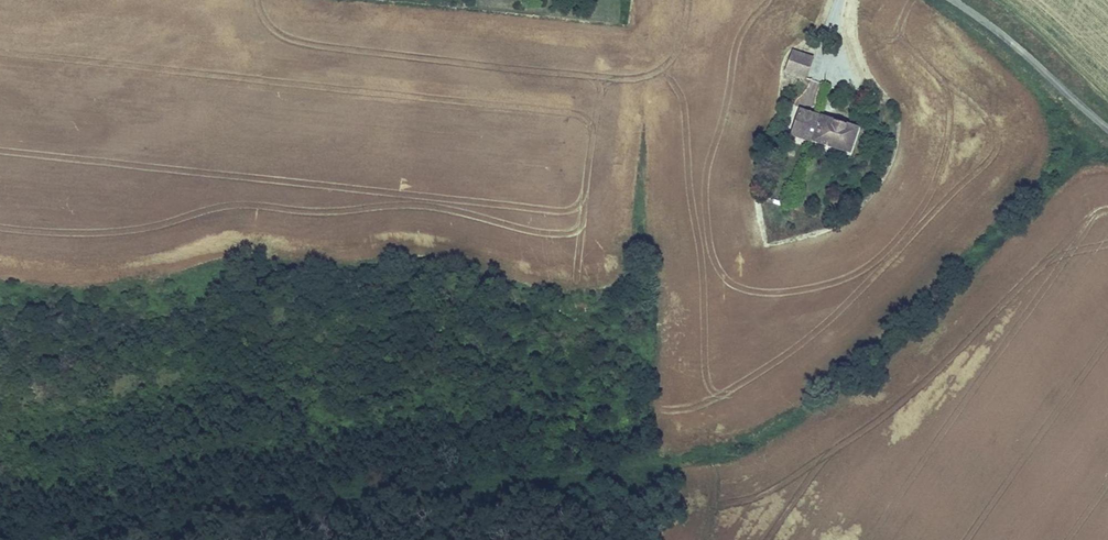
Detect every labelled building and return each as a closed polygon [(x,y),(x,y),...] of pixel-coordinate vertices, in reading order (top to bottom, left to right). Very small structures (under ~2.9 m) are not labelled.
[(784,72),(806,80),(813,59),(791,51),(784,72)] [(808,145),(851,159),(861,131),(839,123),(798,110),(789,138),(795,140),(808,145)]
